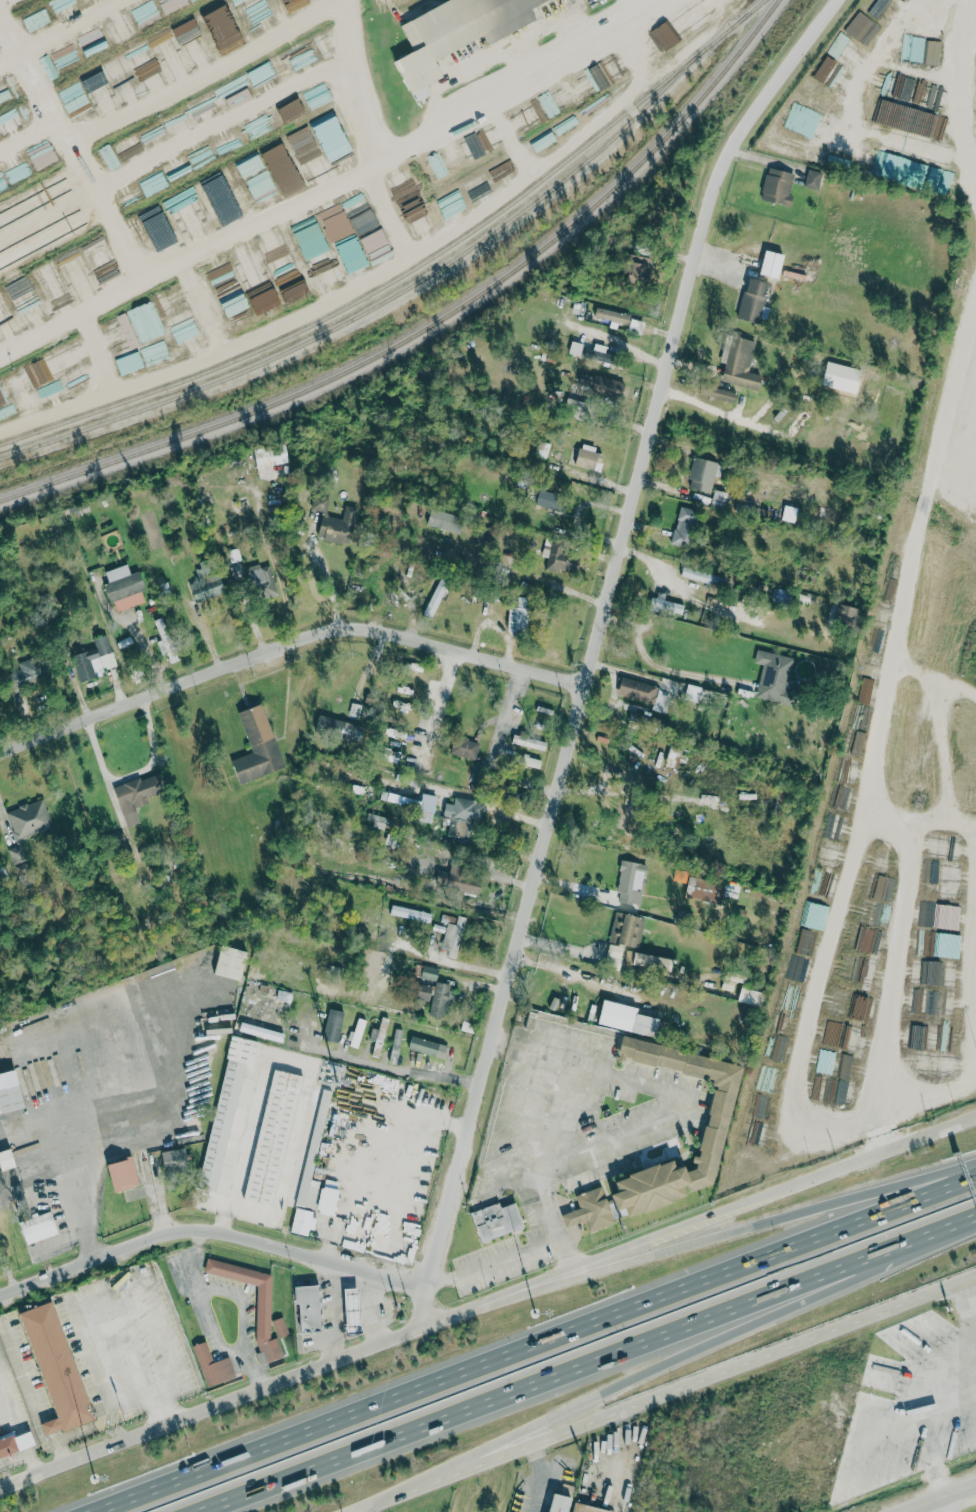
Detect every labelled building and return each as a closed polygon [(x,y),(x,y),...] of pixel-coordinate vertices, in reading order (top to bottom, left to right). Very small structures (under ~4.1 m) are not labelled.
[(415,53),(398,60),(416,102),(434,95),(430,86),(446,78),(438,59),(488,37),(490,43),(540,21),(533,5),(544,0),(450,0),(401,22),(415,53)] [(245,44),(228,5),(208,13),(211,18),(214,17),(219,29),(213,31),(222,54),(245,44)] [(51,22),(45,9),(22,19),(28,32),(51,22)] [(878,25),(859,11),(845,30),(864,44),(878,25)] [(124,39),(138,29),(131,19),(117,29),(124,39)] [(651,31),(664,52),(681,42),(667,21),(651,31)] [(938,66),(942,42),(930,40),(926,64),(938,66)] [(832,88),(846,68),(828,56),(814,76),(832,88)] [(121,105),(144,95),(125,57),(103,68),(121,105)] [(810,106),(796,100),(784,126),(799,132),(810,106)] [(332,167),(356,156),(337,116),(313,128),(332,167)] [(558,141),(553,132),(532,144),(537,153),(558,141)] [(243,178),(263,168),(257,157),(237,167),(243,178)] [(4,169),(9,184),(32,175),(26,160),(4,169)] [(761,200),(791,207),(794,195),(790,194),(795,173),(769,167),(761,200)] [(819,190),(824,173),(809,169),(804,186),(819,190)] [(237,187),(229,170),(202,183),(205,190),(200,192),(204,202),(237,187)] [(172,227),(206,218),(200,193),(166,201),(172,227)] [(293,227),(310,265),(333,255),(316,217),(293,227)] [(260,243),(285,302),(309,292),(284,234),(260,243)] [(762,274),(780,279),(787,255),(768,251),(762,274)] [(653,257),(632,256),(631,283),(652,284),(653,257)] [(66,286),(56,265),(33,275),(44,296),(66,286)] [(771,284),(751,278),(739,318),(760,324),(771,284)] [(630,325),(632,316),(598,307),(595,316),(630,325)] [(643,335),(647,323),(633,318),(629,331),(643,335)] [(721,363),(727,364),(723,382),(761,390),(764,376),(750,373),(757,341),(727,335),(721,363)] [(582,356),(585,344),(573,341),(570,354),(582,356)] [(613,364),(616,350),(596,345),(595,350),(586,348),(584,358),(613,364)] [(82,365),(73,346),(19,372),(28,391),(82,365)] [(121,376),(144,366),(137,351),(115,360),(121,376)] [(624,383),(581,372),(577,388),(620,399),(624,383)] [(710,397),(737,402),(739,392),(712,387),(710,397)] [(270,479),(268,467),(291,463),(287,443),(254,449),(259,480),(270,479)] [(602,471),(605,455),(595,453),(597,447),(581,444),(577,466),(602,471)] [(720,464),(697,457),(688,487),(711,494),(720,464)] [(557,509),(561,495),(541,490),(537,503),(557,509)] [(329,507),(330,497),(313,497),(313,506),(329,507)] [(343,519),(324,515),(318,538),(353,546),(361,509),(346,506),(343,519)] [(699,512),(680,507),(671,546),(690,550),(699,512)] [(462,534),(466,518),(432,509),(428,525),(462,534)] [(548,558),(546,570),(579,575),(583,549),(545,543),(543,557),(548,558)] [(199,563),(201,568),(195,571),(198,579),(189,583),(197,604),(225,592),(210,558),(199,563)] [(268,566),(261,568),(261,564),(247,567),(252,588),(272,583),(268,566)] [(106,572),(110,583),(107,584),(115,612),(146,603),(143,592),(146,591),(141,572),(131,574),(128,565),(106,572)] [(682,577),(713,583),(715,572),(684,566),(682,577)] [(450,582),(440,578),(425,614),(434,618),(450,582)] [(530,602),(510,601),(509,635),(529,636),(530,602)] [(837,625),(856,628),(859,608),(839,605),(837,625)] [(162,655),(169,653),(171,664),(177,662),(166,617),(155,620),(161,641),(158,642),(162,655)] [(117,667),(107,635),(93,639),(95,647),(71,654),(81,683),(107,675),(105,671),(117,667)] [(795,659),(758,650),(754,663),(764,665),(756,697),(797,707),(802,688),(789,685),(795,659)] [(659,686),(623,678),(620,695),(655,703),(659,686)] [(700,700),(703,688),(690,684),(686,696),(700,700)] [(286,768),(265,704),(239,713),(253,753),(232,760),(240,783),(286,768)] [(315,731),(348,741),(353,725),(320,715),(315,731)] [(548,743),(515,735),(513,743),(546,752),(548,743)] [(481,743),(456,736),(452,754),(476,761),(481,743)] [(114,786),(127,826),(141,822),(136,806),(167,796),(159,771),(114,786)] [(420,810),(436,812),(438,795),(422,793),(420,810)] [(455,804),(447,803),(444,816),(451,817),(448,835),(469,839),(472,825),(481,827),(485,802),(456,797),(455,804)] [(6,810),(15,839),(51,828),(43,799),(6,810)] [(366,823),(386,828),(389,818),(369,813),(366,823)] [(616,900),(641,905),(648,864),(624,860),(616,900)] [(451,872),(439,869),(436,883),(479,894),(483,878),(467,874),(468,868),(452,864),(451,872)] [(723,903),(727,883),(690,876),(687,896),(723,903)] [(390,915),(431,922),(432,912),(392,905),(390,915)] [(645,915),(614,912),(608,963),(622,965),(625,945),(640,947),(645,915)] [(216,973),(243,980),(250,951),(224,944),(216,973)] [(675,959),(636,951),(634,964),(673,971),(675,959)] [(438,981),(440,968),(424,965),(422,978),(438,981)] [(736,981),(746,983),(747,975),(727,971),(723,989),(734,991),(736,981)] [(429,1014),(444,1017),(451,984),(436,981),(434,986),(420,983),(417,998),(431,1001),(429,1014)] [(739,1001),(763,1007),(766,992),(743,986),(739,1001)] [(935,1015),(939,991),(921,988),(917,1012),(935,1015)] [(641,1007),(606,999),(600,1024),(659,1037),(663,1018),(639,1013),(641,1007)] [(324,1040),(341,1042),(346,1011),(329,1008),(324,1040)] [(349,1045),(359,1048),(367,1020),(357,1017),(349,1045)] [(263,1028),(264,1021),(249,1018),(248,1023),(240,1021),(238,1032),(285,1041),(286,1032),(263,1028)] [(629,1216),(627,1209),(623,1210),(617,1193),(623,1191),(619,1182),(634,1176),(632,1174),(663,1162),(664,1164),(678,1159),(682,1168),(690,1165),(692,1171),(699,1168),(700,1164),(705,1162),(703,1156),(703,1151),(702,1150),(708,1124),(711,1125),(713,1115),(711,1113),(717,1088),(720,1089),(720,1086),(714,1085),(716,1079),(709,1077),(707,1081),(682,1074),(685,1071),(659,1065),(659,1066),(634,1059),(635,1058),(629,1056),(628,1061),(620,1059),(621,1055),(620,1054),(618,1054),(622,1035),(625,1036),(626,1034),(659,1043),(747,1066),(716,1183),(694,1192),(694,1190),(690,1192),(691,1195),(677,1201),(677,1202),(648,1213),(648,1212),(634,1217),(629,1216)] [(408,1048),(445,1059),(449,1046),(412,1035),(408,1048)] [(245,1063),(256,1065),(260,1044),(230,1038),(201,1188),(220,1192),(245,1063)] [(26,1107),(18,1069),(0,1073),(0,1113),(26,1107)] [(302,1074),(272,1069),(249,1201),(278,1206),(302,1074)] [(320,1107),(329,1109),(332,1091),(323,1089),(320,1107)] [(12,1148),(0,1152),(0,1160),(3,1171),(18,1166),(12,1148)] [(188,1171),(188,1149),(164,1150),(165,1172),(188,1171)] [(141,1186),(134,1157),(107,1165),(115,1193),(141,1186)] [(297,1205),(313,1208),(319,1181),(312,1179),(315,1165),(306,1163),(297,1205)] [(337,1188),(338,1181),(324,1180),(320,1214),(337,1216),(340,1189),(337,1188)] [(590,1232),(616,1224),(604,1186),(577,1195),(581,1209),(563,1215),(567,1227),(587,1221),(590,1232)] [(518,1202),(503,1207),(501,1202),(473,1212),(484,1243),(527,1228),(518,1202)] [(292,1232),(312,1236),(317,1212),(297,1207),(292,1232)] [(28,1244),(59,1234),(52,1211),(20,1221),(28,1244)] [(263,1285),(253,1333),(259,1349),(258,1355),(261,1365),(285,1357),(279,1340),(269,1338),(273,1323),(278,1339),(290,1335),(283,1317),(267,1323),(277,1274),(208,1259),(205,1273),(263,1285)] [(299,1286),(301,1333),(324,1332),(323,1285),(299,1286)] [(0,1316),(0,1467),(112,1422),(59,1292),(0,1316)] [(193,1346),(209,1387),(237,1377),(230,1357),(215,1363),(207,1341),(193,1346)] [(573,1497),(555,1493),(551,1511),(570,1511),(573,1497)] [(578,1503),(576,1511),(612,1511),(613,1510),(578,1503)]
